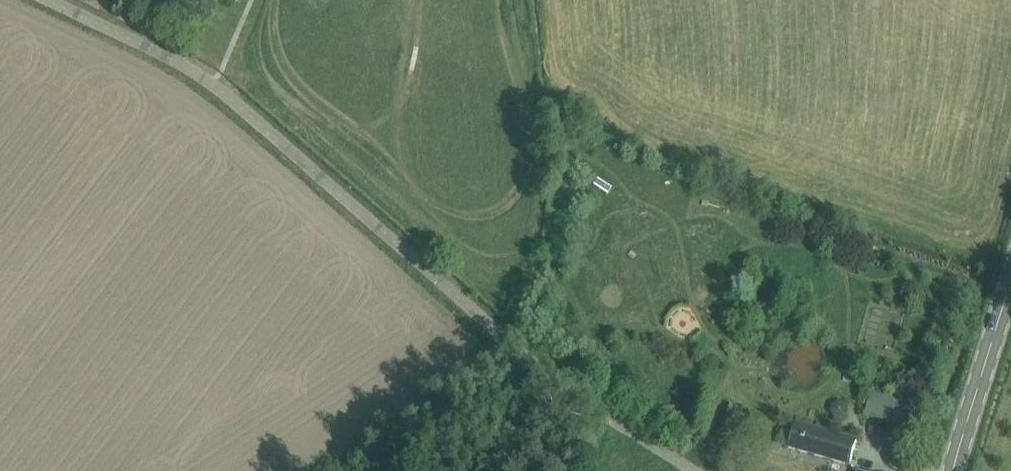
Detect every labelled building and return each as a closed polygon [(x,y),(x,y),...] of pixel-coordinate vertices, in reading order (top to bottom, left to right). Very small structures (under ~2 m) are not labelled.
[(794,423),(785,421),(780,444),(789,446),(794,423)] [(796,422),(788,449),(850,467),(858,440),(796,422)]
